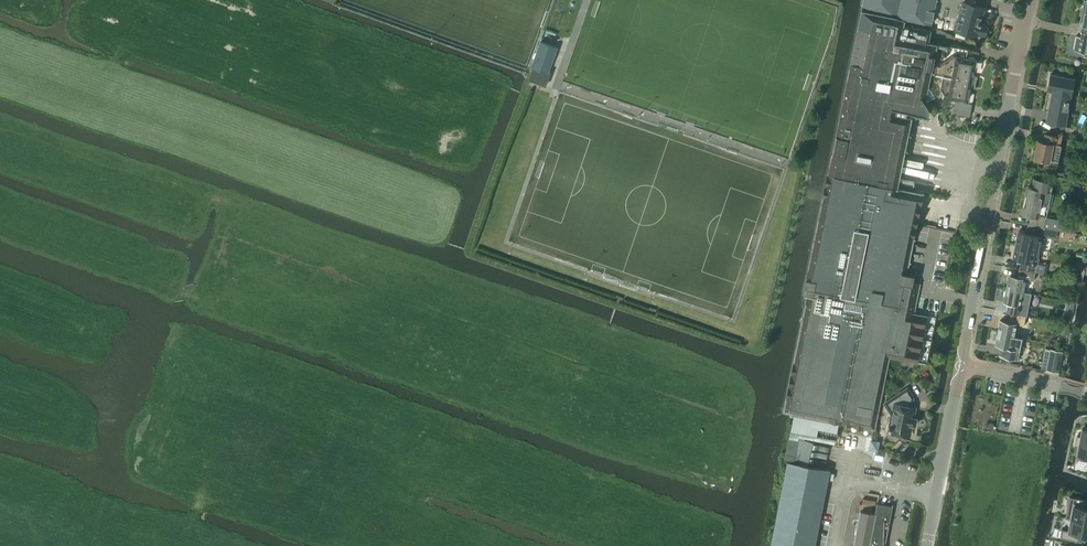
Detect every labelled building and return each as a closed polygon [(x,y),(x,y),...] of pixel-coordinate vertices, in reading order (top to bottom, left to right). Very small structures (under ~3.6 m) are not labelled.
[(863,5),(897,13),(896,16),(931,24),(937,0),(864,0),(863,5)] [(980,22),(984,8),(963,3),(959,19),(957,19),(953,34),(964,37),(965,32),(976,35),(977,34),(984,36),(987,25),(982,23),(980,22)] [(910,28),(905,26),(906,21),(894,18),(894,16),(863,10),(807,277),(804,291),(809,292),(785,409),(875,427),(889,357),(917,363),(926,315),(914,312),(920,284),(914,282),(915,274),(907,273),(923,191),(912,189),(914,182),(900,180),(914,112),(924,114),(925,109),(945,113),(948,133),(968,129),(984,133),(997,67),(981,61),(957,56),(958,54),(937,49),(938,45),(928,43),(931,31),(910,27),(910,28)] [(1083,32),(1082,37),(1077,36),(1074,50),(1086,52),(1086,33),(1083,32)] [(541,41),(532,66),(534,67),(529,79),(546,86),(551,72),(548,72),(557,48),(541,41)] [(1065,125),(1074,79),(1057,76),(1058,75),(1050,74),(1050,78),(1051,78),(1048,90),(1056,91),(1053,111),(1049,110),(1047,121),(1065,125)] [(1038,140),(1035,157),(1050,160),(1050,161),(1058,162),(1061,145),(1060,145),(1062,134),(1059,134),(1058,137),(1045,134),(1044,141),(1038,140)] [(1029,187),(1023,214),(1032,216),(1030,224),(1045,227),(1049,228),(1057,230),(1066,232),(1068,221),(1047,217),(1047,216),(1038,215),(1040,204),(1043,204),(1043,205),(1045,206),(1045,205),(1048,205),(1053,182),(1038,179),(1037,188),(1029,187)] [(1019,231),(1016,244),(1041,249),(1043,237),(1055,239),(1057,230),(1049,228),(1045,227),(1030,224),(1029,224),(1027,232),(1019,231)] [(1016,244),(1014,258),(1021,259),(1020,268),(1035,271),(1035,272),(1044,274),(1046,265),(1038,263),(1041,249),(1016,244)] [(1010,275),(1007,289),(1024,292),(1026,279),(1033,280),(1035,273),(1035,272),(1035,271),(1020,268),(1018,277),(1010,275)] [(1074,280),(1072,288),(1080,290),(1081,281),(1074,280)] [(1007,289),(1005,302),(1010,303),(1008,312),(1012,312),(1025,315),(1025,316),(1026,316),(1027,316),(1031,294),(1023,292),(1024,292),(1007,289)] [(1001,320),(999,332),(1015,335),(1017,324),(1024,326),(1026,316),(1025,316),(1025,315),(1012,312),(1010,322),(1001,320)] [(999,332),(996,344),(1002,345),(1000,355),(1019,359),(1023,338),(1015,336),(1015,335),(999,332)] [(1051,349),(1047,369),(1058,371),(1062,352),(1051,349)] [(912,425),(913,422),(914,418),(913,417),(915,409),(911,408),(914,397),(908,388),(885,403),(893,416),(891,427),(889,426),(889,429),(890,429),(890,431),(909,435),(911,425),(912,425)] [(836,439),(839,424),(794,415),(791,431),(836,439)] [(1075,445),(1079,446),(1076,459),(1086,461),(1086,429),(1083,428),(1081,437),(1077,436),(1075,445)] [(830,470),(793,463),(798,440),(790,438),(785,461),(789,462),(772,545),(815,545),(830,470)] [(1065,518),(1071,519),(1071,518),(1086,521),(1086,508),(1085,508),(1086,500),(1070,497),(1065,518)] [(854,545),(856,545),(884,545),(885,520),(890,521),(893,507),(877,503),(875,513),(861,510),(859,519),(856,519),(853,519),(852,522),(852,525),(853,527),(857,528),(854,545)] [(1060,538),(1078,542),(1080,534),(1083,534),(1086,535),(1086,521),(1071,518),(1071,519),(1068,531),(1062,529),(1060,538)]
